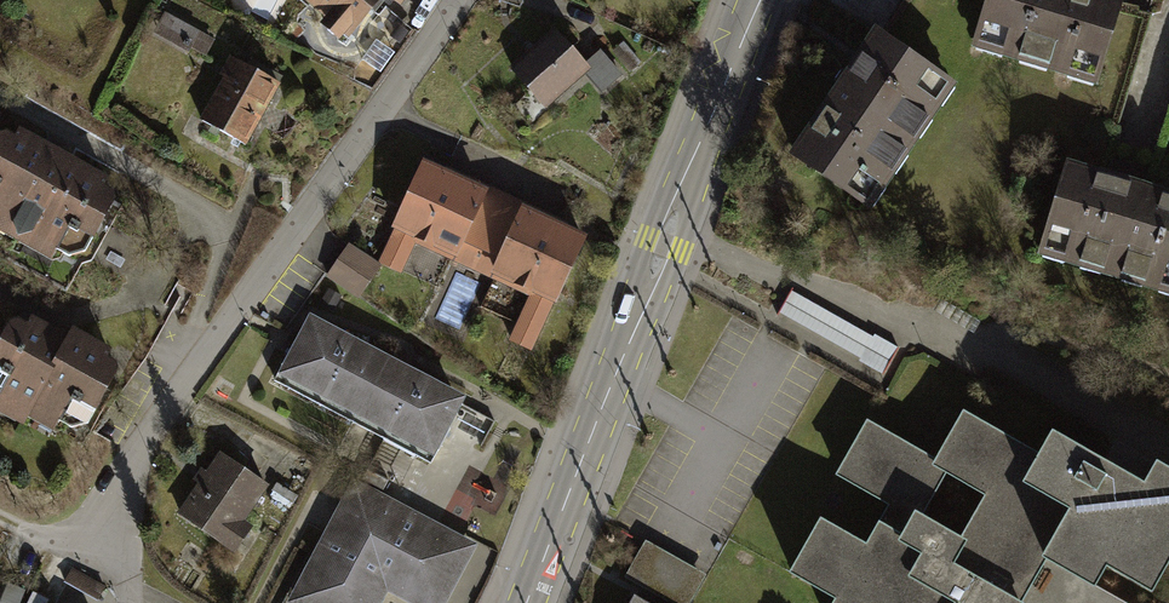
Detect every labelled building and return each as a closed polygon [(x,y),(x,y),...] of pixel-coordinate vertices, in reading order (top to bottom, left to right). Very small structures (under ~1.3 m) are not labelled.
[(329,24),(362,50),(399,7),(409,15),(420,0),(349,0),(329,24)] [(1108,0),(990,0),(979,36),(1006,44),(1003,51),(1020,56),(1022,49),(1050,58),(1048,65),(1068,71),(1071,64),(1097,72),(1118,3),(1108,0)] [(208,56),(216,39),(178,20),(170,37),(208,56)] [(589,68),(555,28),(512,65),(546,105),(589,68)] [(944,80),(877,34),(794,154),(861,200),(874,182),(880,186),(890,171),(884,166),(895,149),(902,154),(915,135),(909,131),(920,115),(926,119),(937,103),(931,99),(944,80)] [(600,49),(585,62),(591,68),(587,72),(603,90),(622,74),(600,49)] [(295,101),(252,75),(221,127),(264,153),(295,101)] [(20,146),(0,180),(0,219),(82,267),(119,204),(20,146)] [(396,226),(380,261),(399,269),(415,234),(455,252),(457,247),(478,257),(497,216),(477,207),(484,193),(423,165),(395,226),(396,226)] [(1069,166),(1045,243),(1067,250),(1065,257),(1082,262),(1084,255),(1104,261),(1101,269),(1124,276),(1126,269),(1145,274),(1143,281),(1160,287),(1163,279),(1168,281),(1168,197),(1069,166)] [(515,225),(497,216),(478,257),(496,266),(494,271),(533,289),(510,338),(530,348),(554,298),(555,299),(584,238),(522,210),(515,225)] [(328,275),(358,296),(379,267),(348,245),(328,275)] [(886,373),(900,347),(797,287),(782,313),(886,373)] [(456,400),(312,323),(299,348),(292,344),(272,381),(373,435),(376,429),(385,434),(382,439),(430,464),(449,428),(443,425),(456,400)] [(13,327),(0,350),(0,384),(30,402),(38,388),(82,413),(109,367),(62,340),(56,351),(13,327)] [(838,474),(891,504),(866,548),(821,522),(792,573),(837,599),(834,602),(1021,602),(1045,560),(1057,566),(1071,541),(1104,559),(1101,564),(1151,592),(1168,561),(1168,471),(1156,464),(1135,502),(1094,479),(1103,462),(1052,433),(1039,456),(963,413),(935,462),(867,424),(838,474)] [(263,489),(218,458),(183,508),(228,539),(263,489)] [(354,493),(337,523),(353,532),(347,542),(332,534),(299,594),(314,602),(313,602),(372,602),(375,598),(372,596),(383,575),(403,586),(400,590),(424,602),(437,602),(460,561),(455,558),(463,544),(401,511),(393,526),(384,521),(389,512),(354,493)] [(646,544),(627,576),(636,581),(673,602),(681,602),(698,574),(646,544)] [(67,602),(95,602),(101,578),(75,572),(67,602)] [(7,583),(0,602),(17,602),(23,588),(7,583)] [(32,591),(26,602),(44,602),(47,599),(32,591)]
